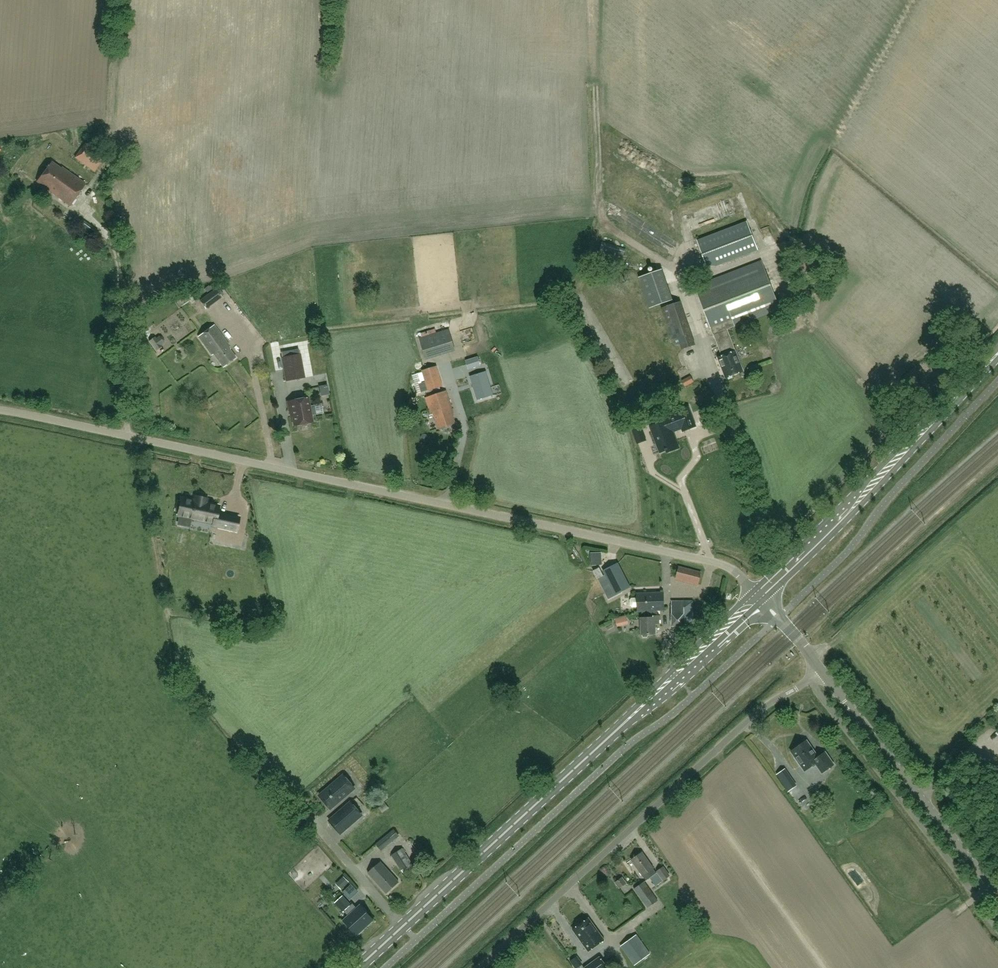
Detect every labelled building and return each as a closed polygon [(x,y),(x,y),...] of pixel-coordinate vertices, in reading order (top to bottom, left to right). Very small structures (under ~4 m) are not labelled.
[(85,143),(75,157),(94,172),(105,157),(85,143)] [(37,182),(54,194),(70,206),(86,184),(62,167),(61,168),(52,161),(37,182)] [(103,172),(110,167),(107,162),(100,167),(103,172)] [(716,266),(758,250),(747,221),(697,240),(706,264),(716,266)] [(93,228),(88,235),(93,239),(98,231),(93,228)] [(771,228),(764,231),(769,241),(776,238),(771,228)] [(621,267),(626,248),(603,241),(597,260),(621,267)] [(718,357),(726,378),(744,371),(736,351),(727,329),(780,308),(761,260),(695,286),(714,334),(715,334),(723,356),(718,357)] [(649,307),(672,299),(661,268),(638,276),(649,307)] [(206,309),(222,297),(216,289),(200,301),(206,309)] [(682,349),(683,349),(695,344),(681,301),(661,308),(666,322),(667,322),(675,345),(680,343),(682,349)] [(228,344),(214,325),(198,337),(212,355),(214,354),(223,368),(236,358),(226,345),(228,344)] [(420,338),(426,357),(454,348),(449,329),(420,338)] [(149,341),(156,351),(162,347),(155,337),(149,341)] [(304,377),(300,354),(282,358),(286,381),(304,377)] [(434,367),(422,371),(428,390),(440,386),(434,367)] [(486,371),(470,376),(477,399),(493,394),(486,371)] [(685,387),(694,382),(691,376),(682,381),(685,387)] [(320,387),(321,395),(329,394),(327,385),(320,387)] [(439,428),(455,423),(452,415),(454,415),(446,391),(426,397),(431,413),(434,412),(439,428)] [(308,397),(287,401),(289,411),(291,411),(294,425),(313,422),(311,415),(316,414),(314,405),(310,406),(308,397)] [(659,426),(652,429),(661,452),(665,450),(666,450),(667,450),(668,452),(679,448),(675,437),(673,438),(672,435),(673,434),(672,432),(683,428),(684,430),(695,426),(688,407),(676,412),(677,412),(666,417),(667,420),(665,421),(658,424),(659,426)] [(638,444),(647,440),(642,429),(640,423),(631,426),(633,432),(638,444)] [(179,516),(180,516),(192,518),(214,523),(213,526),(236,531),(239,517),(217,513),(219,506),(206,503),(207,499),(196,497),(195,501),(182,498),(182,502),(179,501),(177,510),(180,511),(179,516)] [(618,563),(603,571),(605,575),(613,590),(618,587),(620,592),(630,587),(618,563)] [(676,578),(683,580),(689,581),(689,582),(698,584),(701,572),(679,567),(676,578)] [(598,578),(604,575),(600,568),(594,570),(598,578)] [(646,610),(657,610),(664,610),(663,592),(637,594),(638,598),(632,598),(630,600),(630,605),(633,607),(638,607),(638,611),(646,610)] [(685,626),(693,620),(693,601),(672,601),(672,626),(685,626)] [(657,610),(646,610),(646,612),(642,612),(643,617),(641,617),(642,634),(643,637),(647,637),(648,634),(655,634),(655,623),(660,623),(659,615),(658,616),(657,610)] [(618,619),(620,627),(631,624),(629,616),(618,619)] [(822,772),(834,764),(825,753),(819,757),(816,754),(815,755),(806,741),(802,744),(801,742),(795,746),(796,748),(792,751),(796,757),(794,758),(804,771),(812,765),(814,767),(817,765),(817,764),(822,772)] [(783,784),(792,779),(785,769),(777,775),(783,784)] [(345,776),(321,796),(332,809),(356,788),(345,776)] [(351,802),(329,821),(340,834),(362,815),(351,802)] [(382,851),(400,836),(395,830),(377,844),(382,851)] [(403,848),(392,856),(401,870),(402,870),(406,868),(408,871),(414,867),(412,864),(412,863),(403,848)] [(650,878),(657,873),(653,868),(642,852),(632,860),(643,875),(647,880),(650,878)] [(386,893),(399,882),(381,862),(369,873),(386,893)] [(664,880),(670,876),(663,867),(657,871),(664,880)] [(657,873),(650,878),(655,886),(663,881),(657,873)] [(619,887),(625,882),(622,877),(615,882),(619,887)] [(648,908),(658,901),(645,881),(634,889),(648,908)] [(336,904),(343,912),(351,905),(343,897),(336,904)] [(357,934),(373,920),(360,906),(356,909),(352,905),(345,911),(349,916),(345,920),(357,934)] [(575,925),(575,928),(573,929),(589,951),(604,940),(589,918),(582,923),(579,923),(575,925)] [(635,965),(650,954),(637,934),(621,946),(635,965)] [(600,957),(584,967),(608,967),(600,957)]
